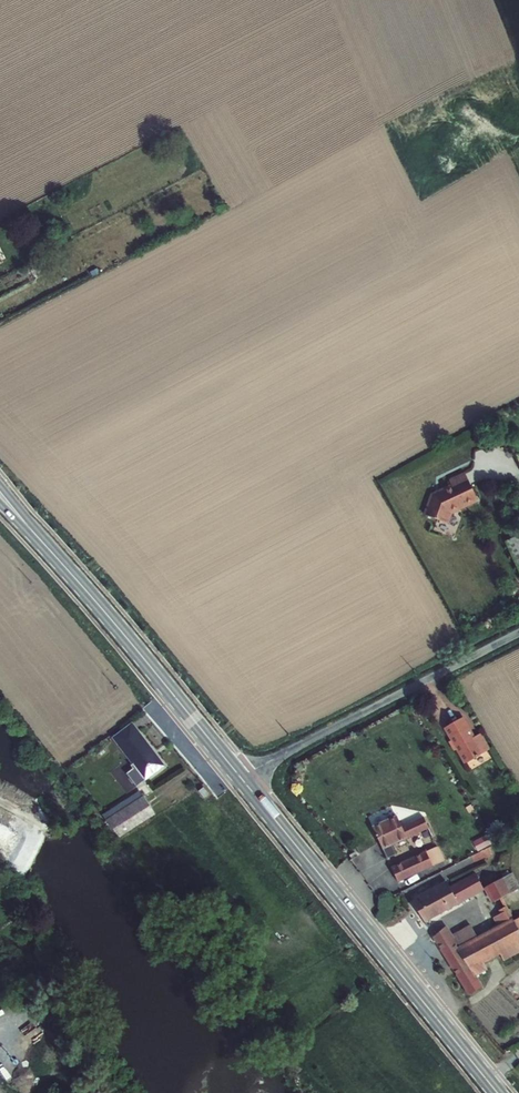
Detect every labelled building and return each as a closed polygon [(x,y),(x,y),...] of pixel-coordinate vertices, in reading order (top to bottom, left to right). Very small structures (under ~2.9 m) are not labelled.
[(452,512),(478,500),(466,474),(450,481),(452,486),(442,493),(441,491),(434,496),(432,495),(425,515),(448,523),(452,512)] [(518,565),(518,540),(509,545),(518,565)] [(450,730),(457,742),(455,744),(460,752),(462,750),(471,764),(495,750),(486,734),(479,738),(468,719),(450,730)] [(132,724),(113,738),(133,764),(131,766),(133,769),(127,774),(136,786),(164,766),(132,724)] [(121,838),(156,814),(140,791),(103,815),(121,838)] [(383,843),(391,859),(392,862),(398,859),(393,849),(434,829),(427,816),(407,827),(400,816),(376,829),(383,843)] [(487,833),(473,841),(478,851),(492,843),(487,833)] [(442,848),(396,870),(403,884),(450,862),(442,848)] [(449,881),(416,901),(429,923),(488,889),(477,871),(452,886),(449,881)] [(514,891),(518,888),(518,886),(512,875),(509,877),(507,878),(514,891)] [(497,901),(506,895),(514,891),(507,878),(489,888),(497,901)] [(513,908),(504,914),(510,925),(482,942),(462,953),(453,939),(448,930),(438,938),(467,987),(480,979),(491,973),(485,963),(500,954),(506,964),(518,956),(518,919),(513,908)] [(473,928),(453,939),(462,953),(482,942),(473,928)] [(480,979),(467,987),(472,995),(485,988),(480,979)]
